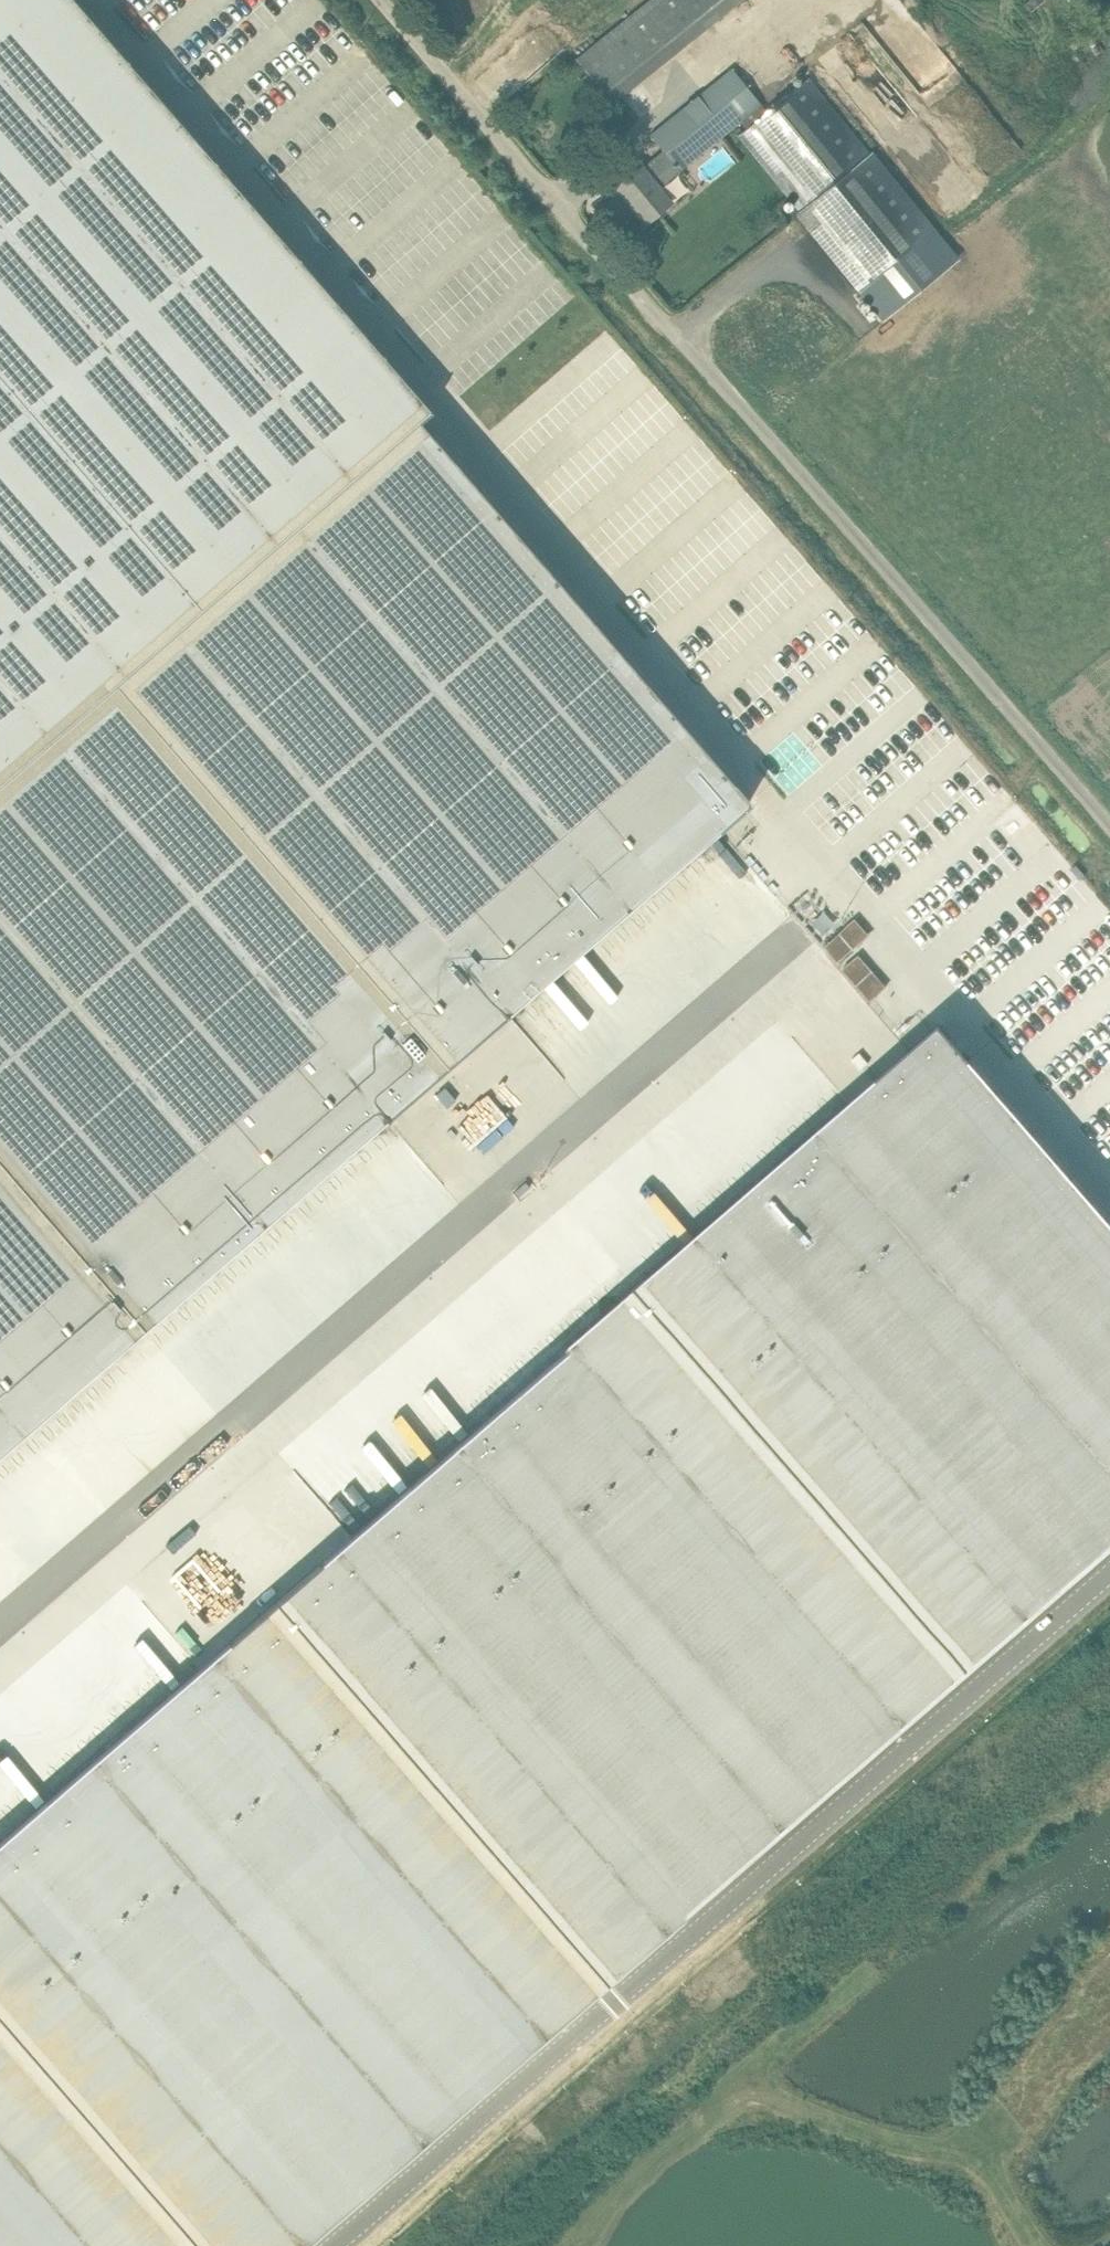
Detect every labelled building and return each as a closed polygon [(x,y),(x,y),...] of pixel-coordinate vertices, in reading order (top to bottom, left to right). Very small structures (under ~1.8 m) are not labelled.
[(750,802),(734,784),(734,783),(420,422),(431,411),(427,407),(424,409),(76,0),(0,0),(0,1452),(750,802)] [(577,59),(613,104),(743,0),(651,0),(577,59)] [(747,128),(739,135),(802,211),(800,213),(886,318),(957,260),(870,155),(869,156),(806,79),(768,111),(722,56),(705,70),(713,80),(651,132),(664,148),(616,187),(645,223),(673,200),(662,187),(741,121),(747,128)] [(0,1867),(0,2245),(331,2245),(1109,1573),(1109,1236),(945,1050),(0,1867)]
